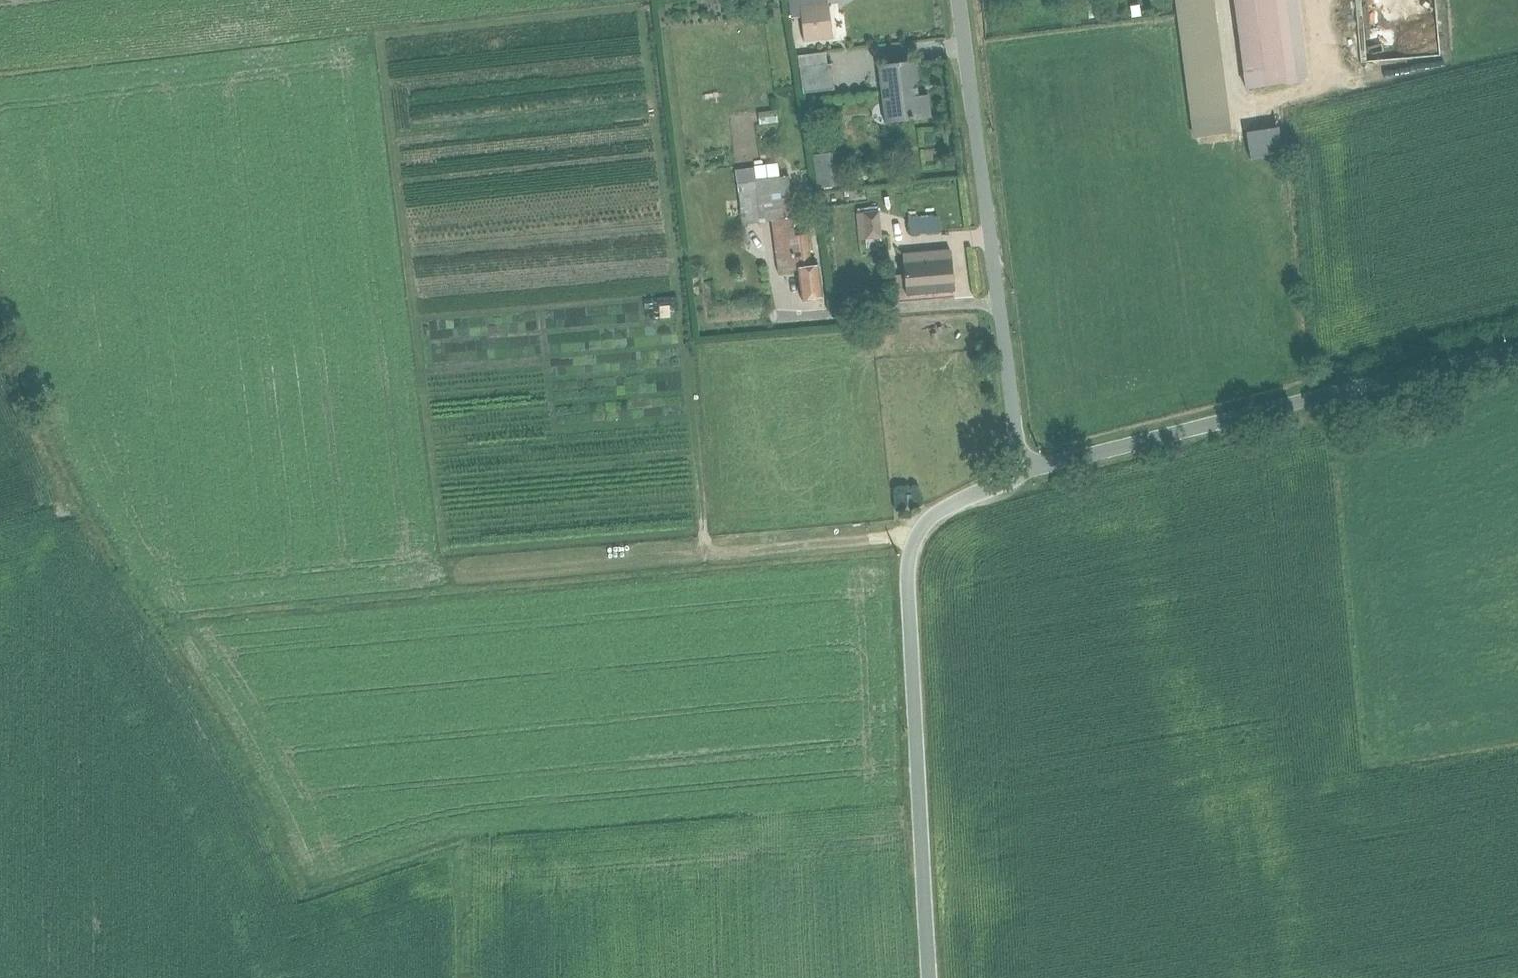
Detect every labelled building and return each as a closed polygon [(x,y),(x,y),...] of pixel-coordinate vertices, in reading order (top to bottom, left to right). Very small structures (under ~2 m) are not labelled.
[(838,39),(834,0),(790,0),(794,43),(838,39)] [(1249,90),(1296,84),(1284,0),(1237,0),(1249,90)] [(887,123),(931,117),(928,95),(920,96),(915,60),(879,64),(887,123)] [(843,61),(811,68),(818,104),(850,97),(843,61)] [(789,110),(775,114),(778,125),(792,121),(789,110)] [(1285,179),(1283,165),(1303,162),(1299,135),(1264,141),(1268,169),(1272,168),(1274,181),(1285,179)] [(837,176),(849,176),(848,156),(836,157),(837,176)] [(900,240),(899,215),(864,216),(865,254),(892,253),(892,240),(900,240)] [(923,217),(923,238),(954,237),(954,216),(923,217)] [(908,297),(955,293),(951,251),(904,256),(908,297)] [(803,300),(823,298),(819,263),(798,266),(803,300)] [(913,491),(914,509),(935,509),(935,490),(913,491)] [(909,494),(900,494),(900,506),(909,506),(909,494)]
